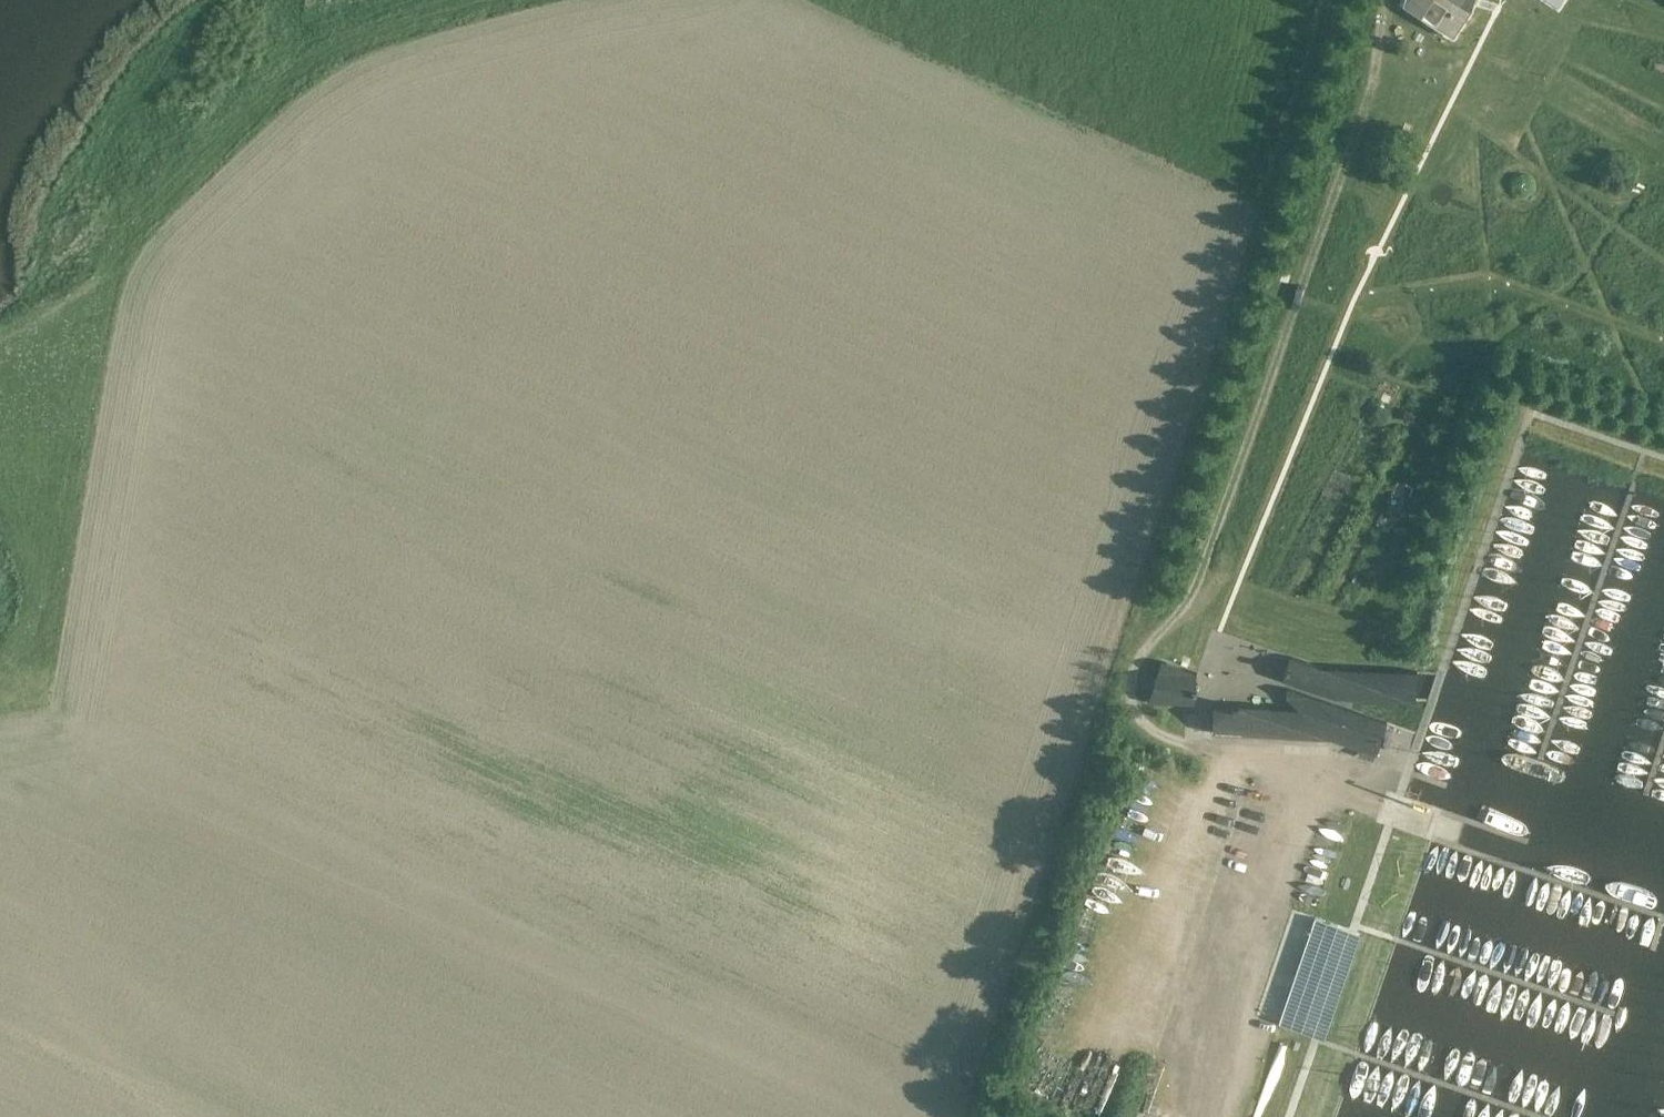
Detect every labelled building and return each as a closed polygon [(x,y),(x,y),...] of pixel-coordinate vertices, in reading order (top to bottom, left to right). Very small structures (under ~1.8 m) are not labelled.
[(1404,4),(1422,15),(1432,0),(1406,0),(1404,4)] [(1473,8),(1461,1),(1462,0),(1440,0),(1448,5),(1436,25),(1454,36),(1473,8)] [(1418,670),(1321,666),(1290,655),(1282,678),(1345,700),(1346,696),(1416,700),(1418,670)] [(1197,672),(1162,660),(1148,701),(1196,703),(1197,672)] [(1213,731),(1326,737),(1377,753),(1387,721),(1287,687),(1287,696),(1300,708),(1214,703),(1213,731)] [(1349,928),(1316,916),(1279,1021),(1311,1032),(1313,1033),(1325,1037),(1361,932),(1349,928)]
